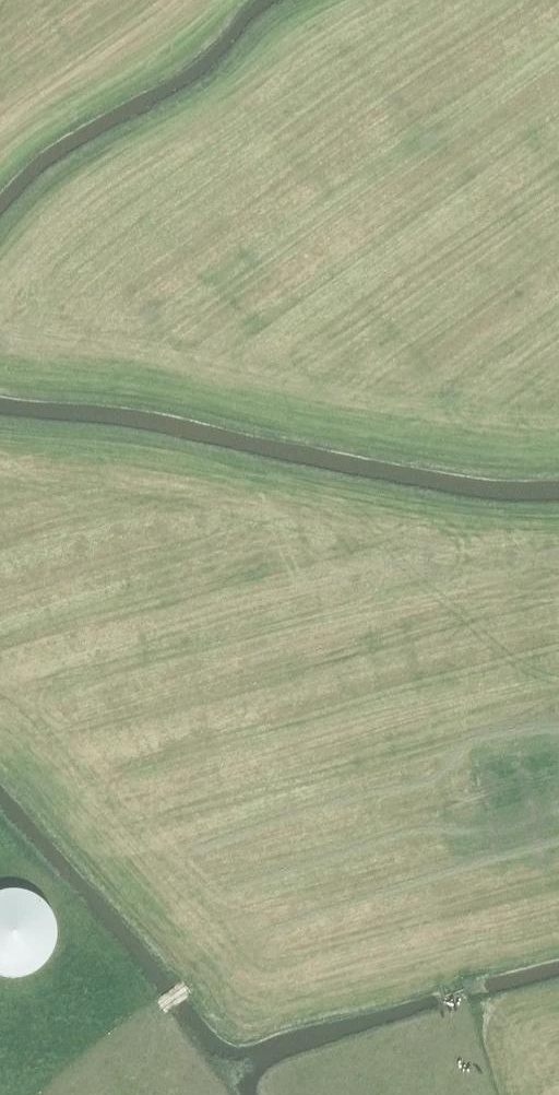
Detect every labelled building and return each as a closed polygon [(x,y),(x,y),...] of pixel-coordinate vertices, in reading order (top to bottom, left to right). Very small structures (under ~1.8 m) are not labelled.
[(56,934),(55,929),(55,925),(54,921),(52,916),(50,912),(47,908),(44,905),(41,902),(38,899),(34,896),(30,894),(26,893),(21,891),(17,891),(12,890),(8,891),(3,891),(0,892),(0,976),(3,977),(8,977),(12,978),(17,977),(21,977),(26,975),(30,974),(34,972),(38,969),(41,966),(44,963),(47,960),(50,956),(52,952),(54,947),(55,943),(55,939),(56,934)]
